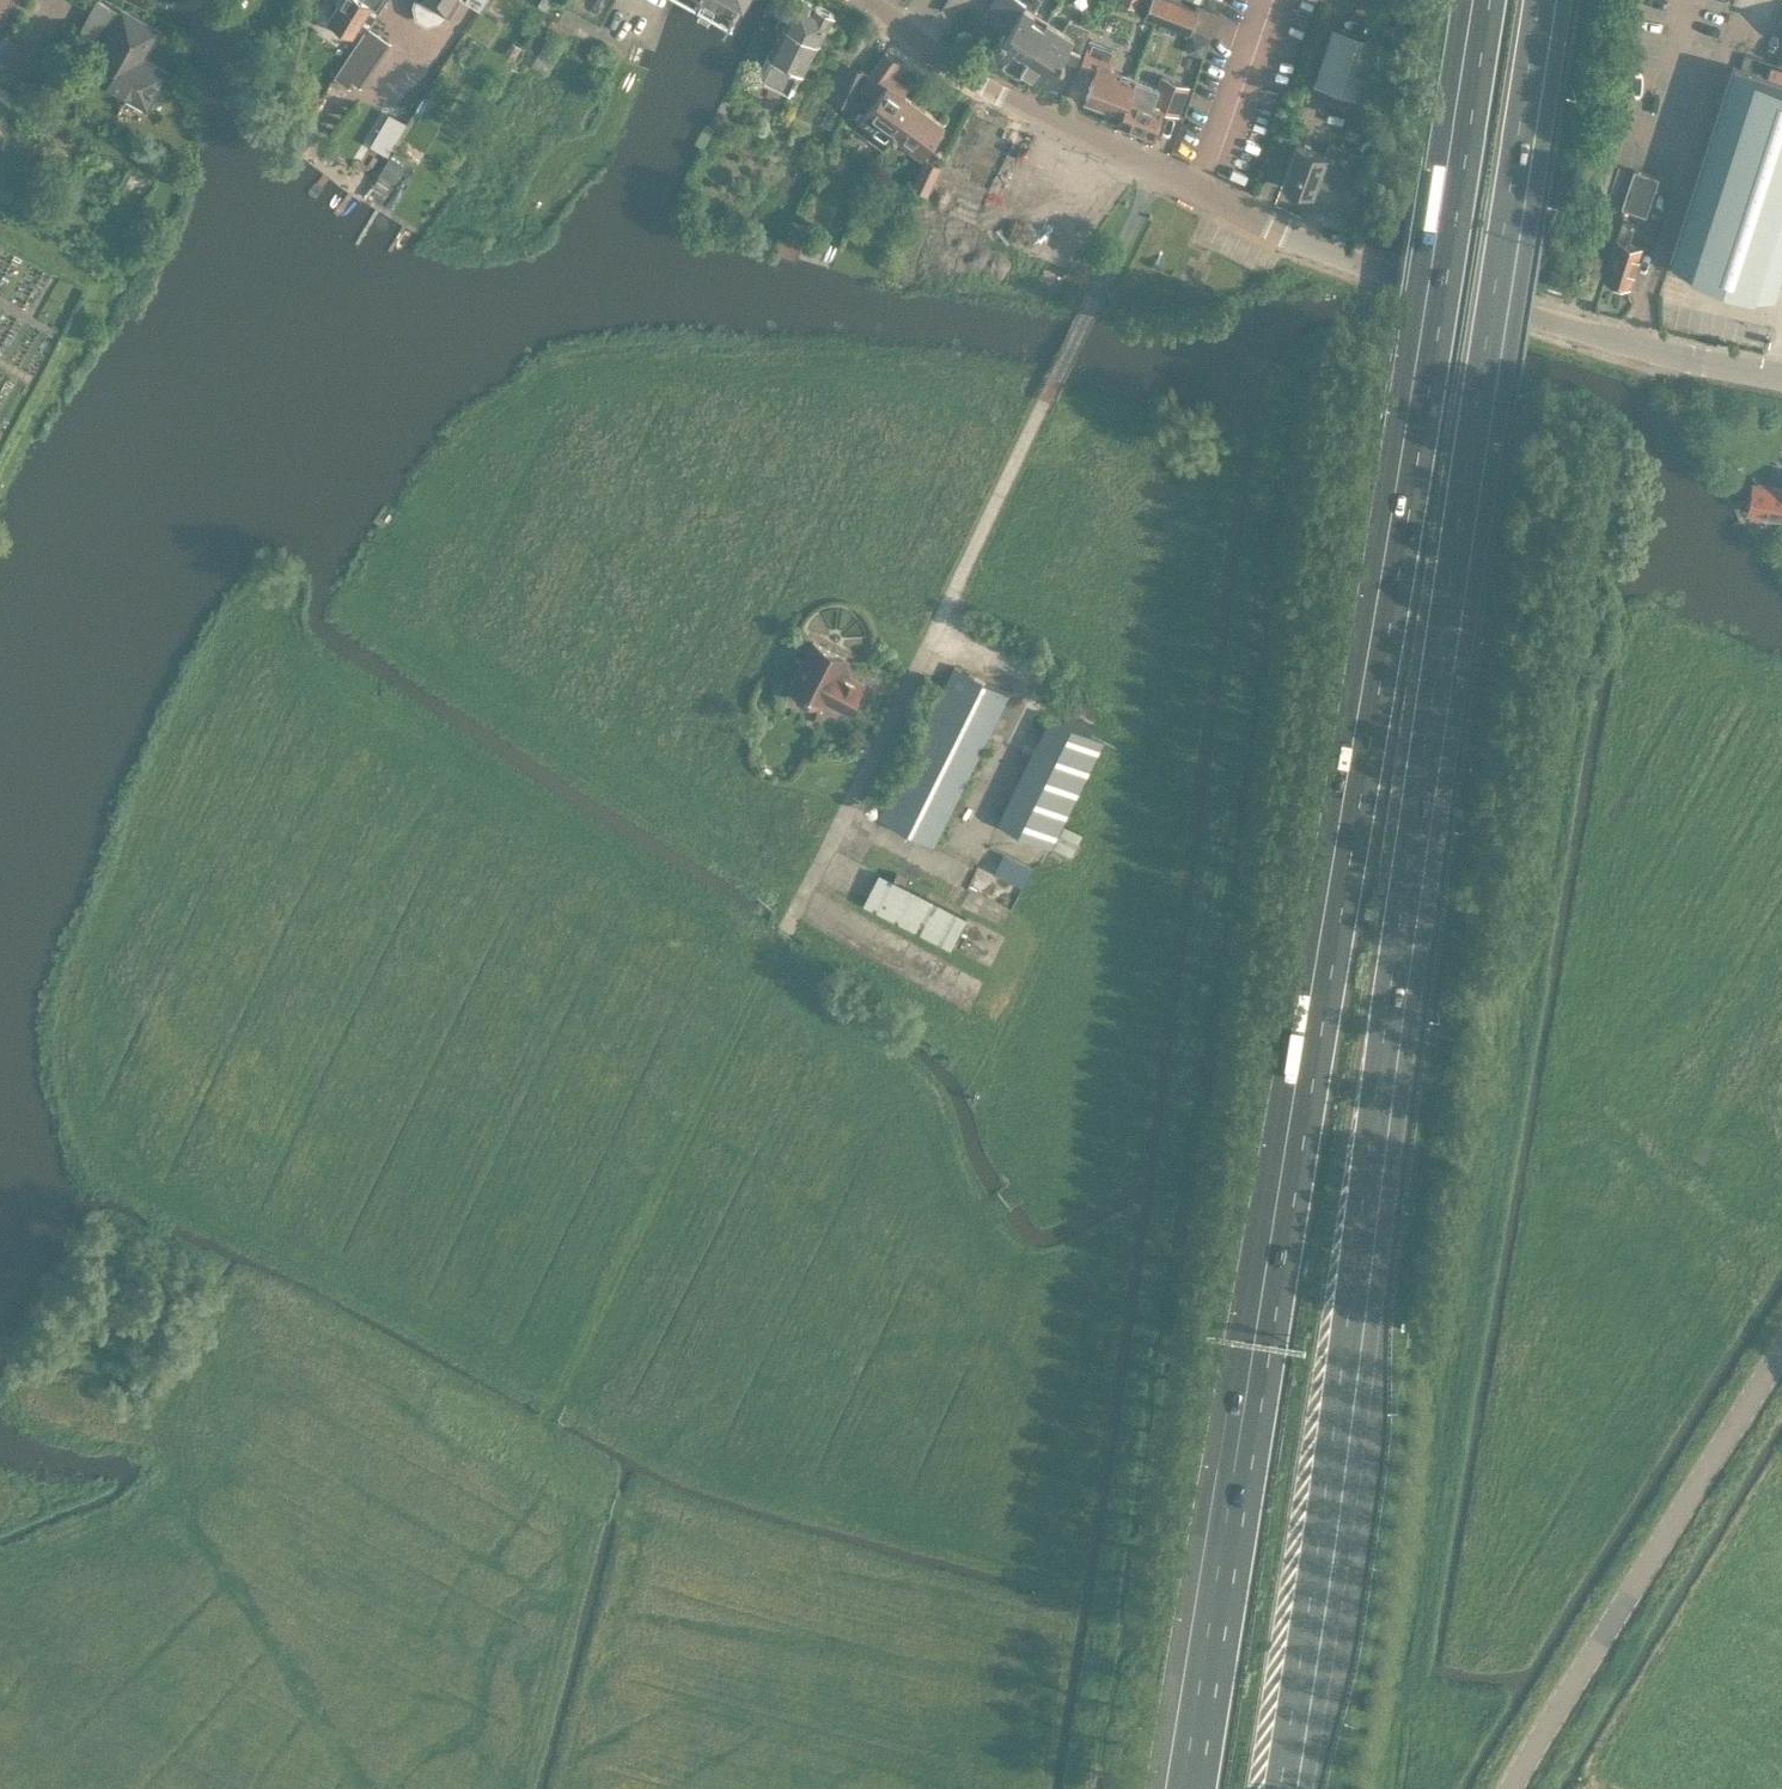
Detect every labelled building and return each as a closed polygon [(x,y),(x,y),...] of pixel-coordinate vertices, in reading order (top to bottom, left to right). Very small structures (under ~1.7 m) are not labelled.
[(221,11),(218,15),(224,25),(227,22),(243,5),(238,0),(231,0),(221,11)] [(329,20),(353,35),(358,26),(364,31),(367,26),(385,0),(341,0),(329,20)] [(413,4),(416,16),(427,23),(439,19),(448,11),(450,12),(457,0),(415,0),(413,4)] [(536,5),(545,10),(552,0),(539,0),(536,5)] [(833,13),(815,5),(804,0),(794,0),(786,18),(780,15),(775,25),(781,28),(756,79),(792,96),(804,70),(833,13)] [(1018,72),(1021,67),(1020,66),(1039,36),(1037,35),(1047,20),(1033,11),(1040,0),(995,0),(985,17),(1004,29),(989,53),(1018,72)] [(1190,33),(1198,10),(1173,0),(1150,0),(1143,19),(1154,23),(1155,21),(1189,35),(1190,33)] [(97,1),(77,39),(99,51),(90,67),(96,71),(147,98),(150,94),(155,94),(160,84),(157,81),(160,76),(135,63),(151,33),(155,26),(121,8),(119,13),(97,1)] [(1062,58),(1075,63),(1089,28),(1068,20),(1062,30),(1047,20),(1037,35),(1039,36),(1020,66),(1021,67),(1047,83),(1062,58)] [(364,31),(353,48),(373,60),(387,39),(367,26),(364,31)] [(1382,44),(1370,40),(1332,27),(1313,84),(1363,100),(1382,44)] [(1186,58),(1202,63),(1210,39),(1193,34),(1186,58)] [(0,42),(0,71),(15,44),(3,37),(0,42)] [(1122,110),(1134,78),(1108,68),(1114,51),(1089,42),(1080,66),(1095,72),(1085,97),(1122,110)] [(853,127),(882,147),(890,136),(914,102),(885,80),(899,61),(885,51),(860,85),(876,96),(853,127)] [(828,94),(846,102),(861,69),(843,61),(828,94)] [(1732,65),(1669,261),(1773,294),(1776,287),(1781,267),(1781,82),(1732,65)] [(1161,107),(1177,113),(1188,85),(1161,75),(1157,86),(1134,78),(1122,110),(1118,120),(1151,133),(1161,107)] [(942,122),(914,102),(890,136),(918,156),(942,122)] [(389,111),(371,143),(389,154),(408,121),(389,111)] [(926,196),(924,201),(941,210),(948,196),(950,192),(977,205),(1007,144),(997,139),(1000,132),(999,132),(989,126),(988,128),(983,126),(983,124),(972,118),(966,131),(960,128),(942,163),(931,187),(926,196)] [(715,128),(705,123),(694,144),(704,149),(715,128)] [(1350,206),(1360,178),(1368,157),(1329,143),(1324,154),(1296,144),(1282,182),(1311,193),(1311,192),(1350,206)] [(390,156),(379,174),(392,182),(403,165),(390,156)] [(940,165),(937,164),(924,157),(909,186),(927,193),(940,165)] [(1641,215),(1652,176),(1629,170),(1618,208),(1641,215)] [(1603,278),(1628,285),(1639,246),(1626,242),(1631,223),(1620,220),(1603,278)] [(1745,511),(1781,519),(1781,489),(1751,483),(1745,511)] [(823,699),(845,710),(860,681),(838,670),(843,658),(811,641),(787,688),(819,705),(823,699)] [(937,842),(972,779),(976,771),(977,771),(988,750),(990,751),(995,741),(989,738),(1010,695),(952,666),(941,687),(876,818),(935,847),(937,842)] [(997,821),(1050,848),(1052,849),(1104,742),(1050,714),(997,821)] [(1031,867),(1002,853),(993,871),(1022,885),(1031,867)] [(947,949),(964,917),(876,872),(860,904),(947,949)]
